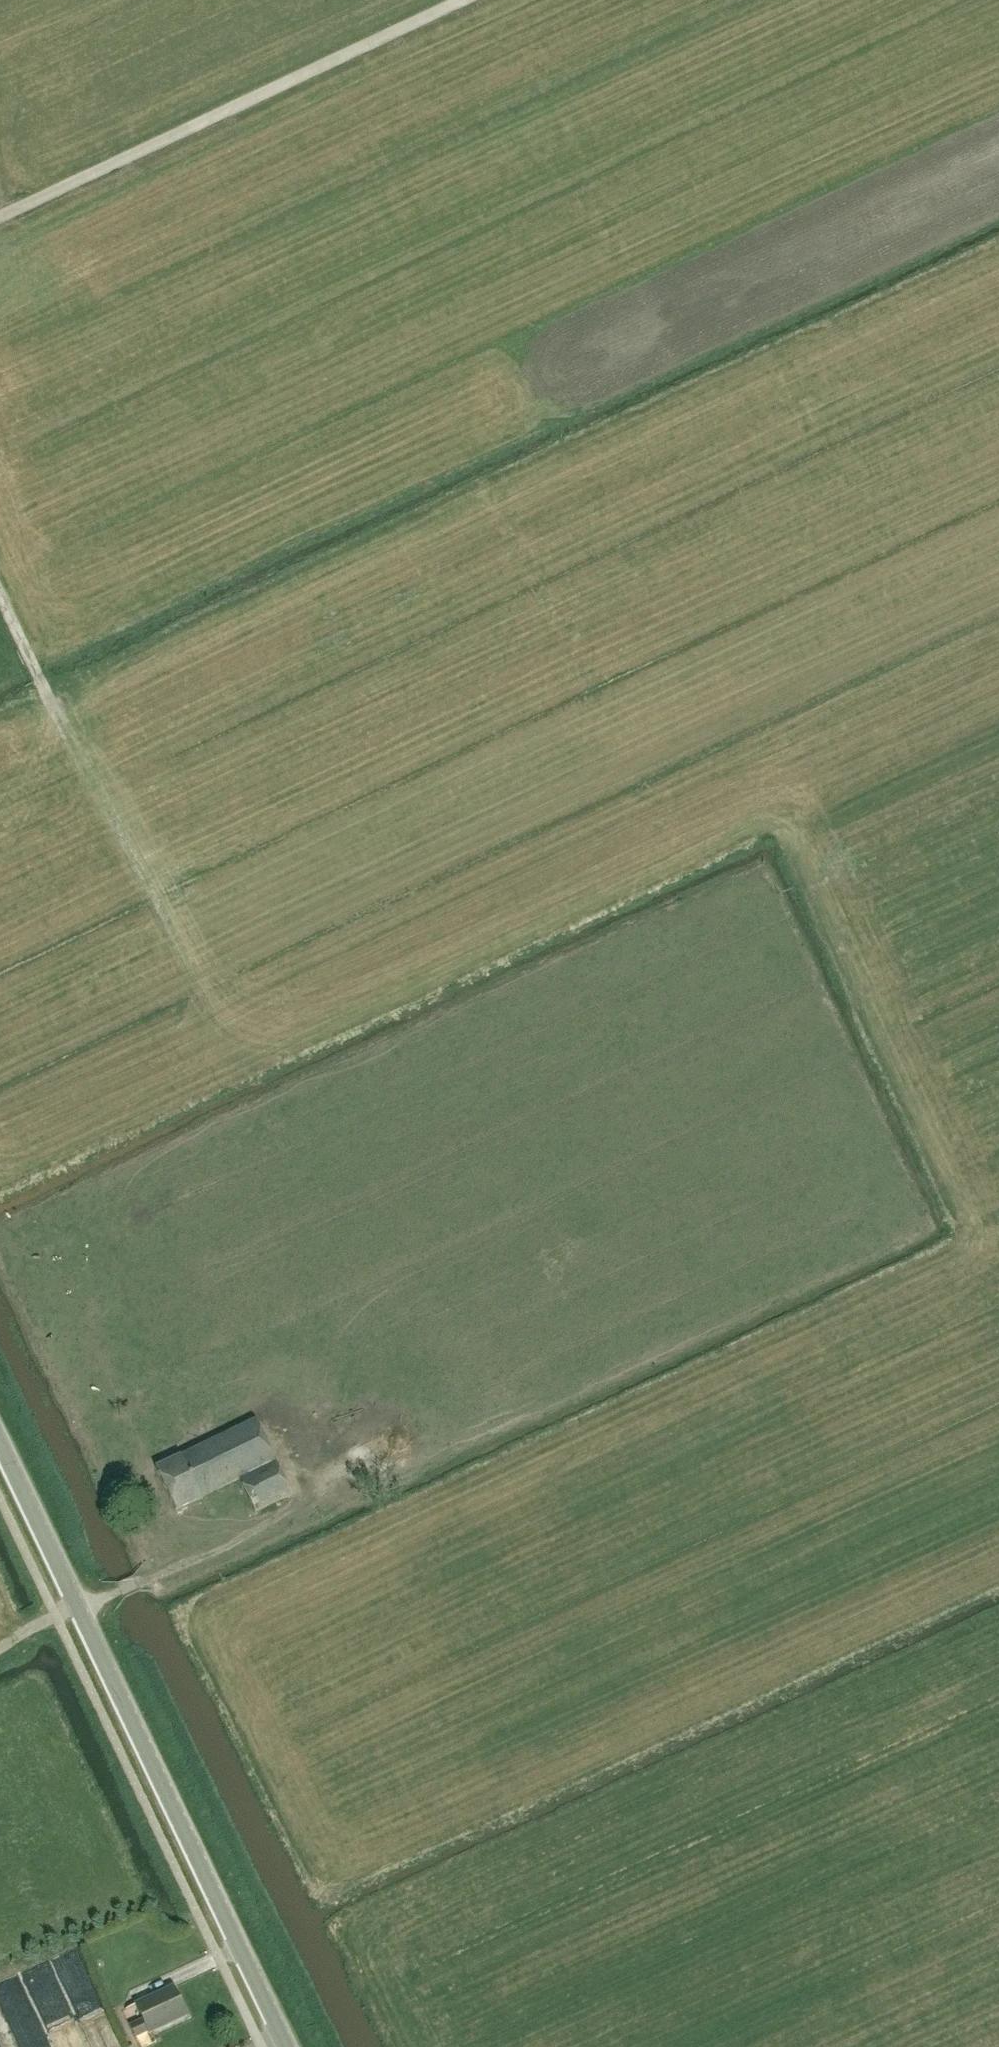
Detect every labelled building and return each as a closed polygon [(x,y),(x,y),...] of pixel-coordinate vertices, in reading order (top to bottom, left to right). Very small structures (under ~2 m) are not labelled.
[(255,1513),(290,1495),(255,1420),(180,1456),(155,1468),(175,1510),(201,1498),(200,1498),(239,1479),(255,1513)] [(186,2016),(172,1987),(135,2005),(141,2019),(128,2025),(134,2039),(148,2032),(148,2034),(186,2016)]
